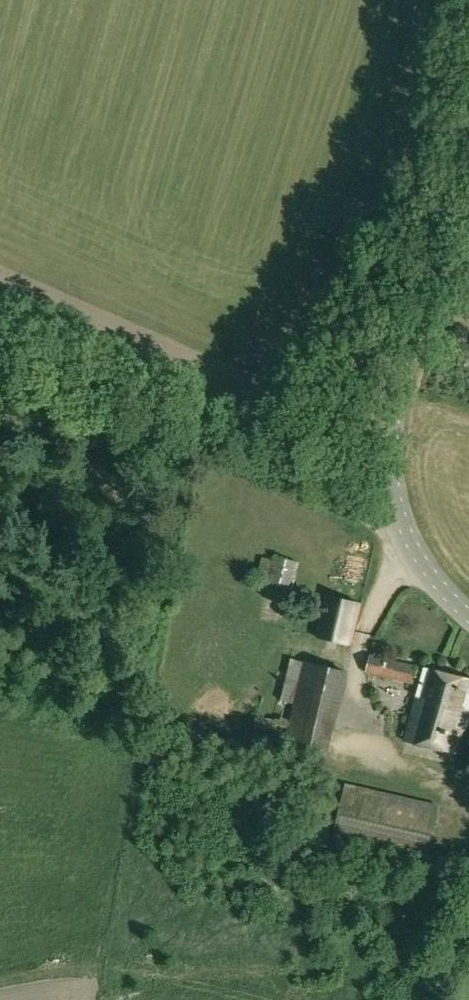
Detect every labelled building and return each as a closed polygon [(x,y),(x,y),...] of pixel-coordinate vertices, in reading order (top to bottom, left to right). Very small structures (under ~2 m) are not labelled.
[(257,583),(292,592),(299,563),(274,556),(273,561),(263,558),(257,583)] [(314,637),(352,646),(362,604),(325,595),(314,637)] [(365,673),(414,685),(418,666),(370,654),(365,673)] [(304,662),(304,663),(290,660),(277,718),(274,720),(255,716),(249,745),(323,763),(326,752),(329,753),(348,671),(304,662)] [(457,756),(468,715),(468,680),(425,668),(405,741),(457,756)] [(329,848),(423,869),(439,805),(346,784),(329,848)]
